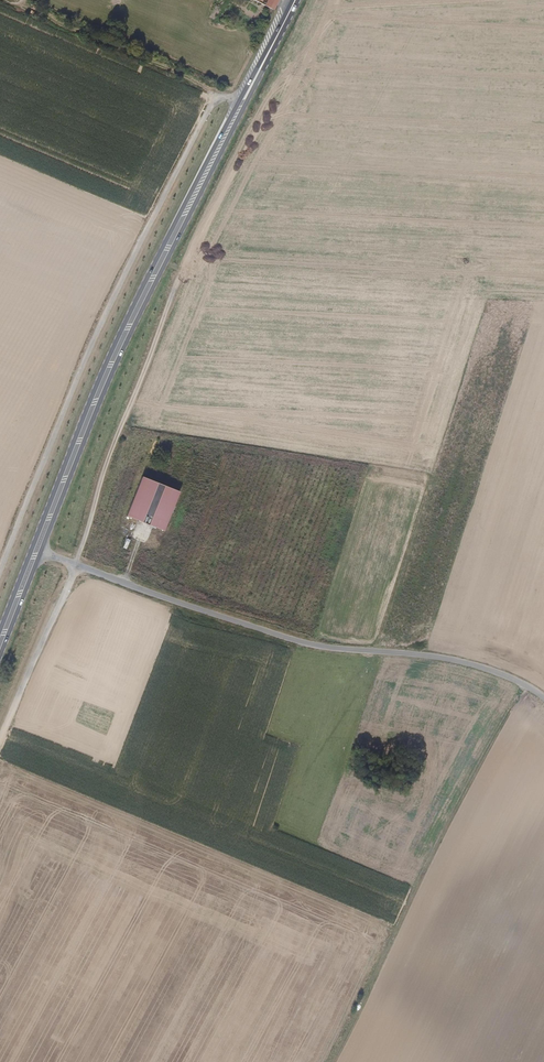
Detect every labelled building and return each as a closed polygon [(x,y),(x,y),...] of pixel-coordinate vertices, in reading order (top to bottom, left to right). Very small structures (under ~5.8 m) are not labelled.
[(276,9),(280,0),(260,0),(276,9)] [(178,491),(140,476),(124,513),(163,529),(178,491)]
